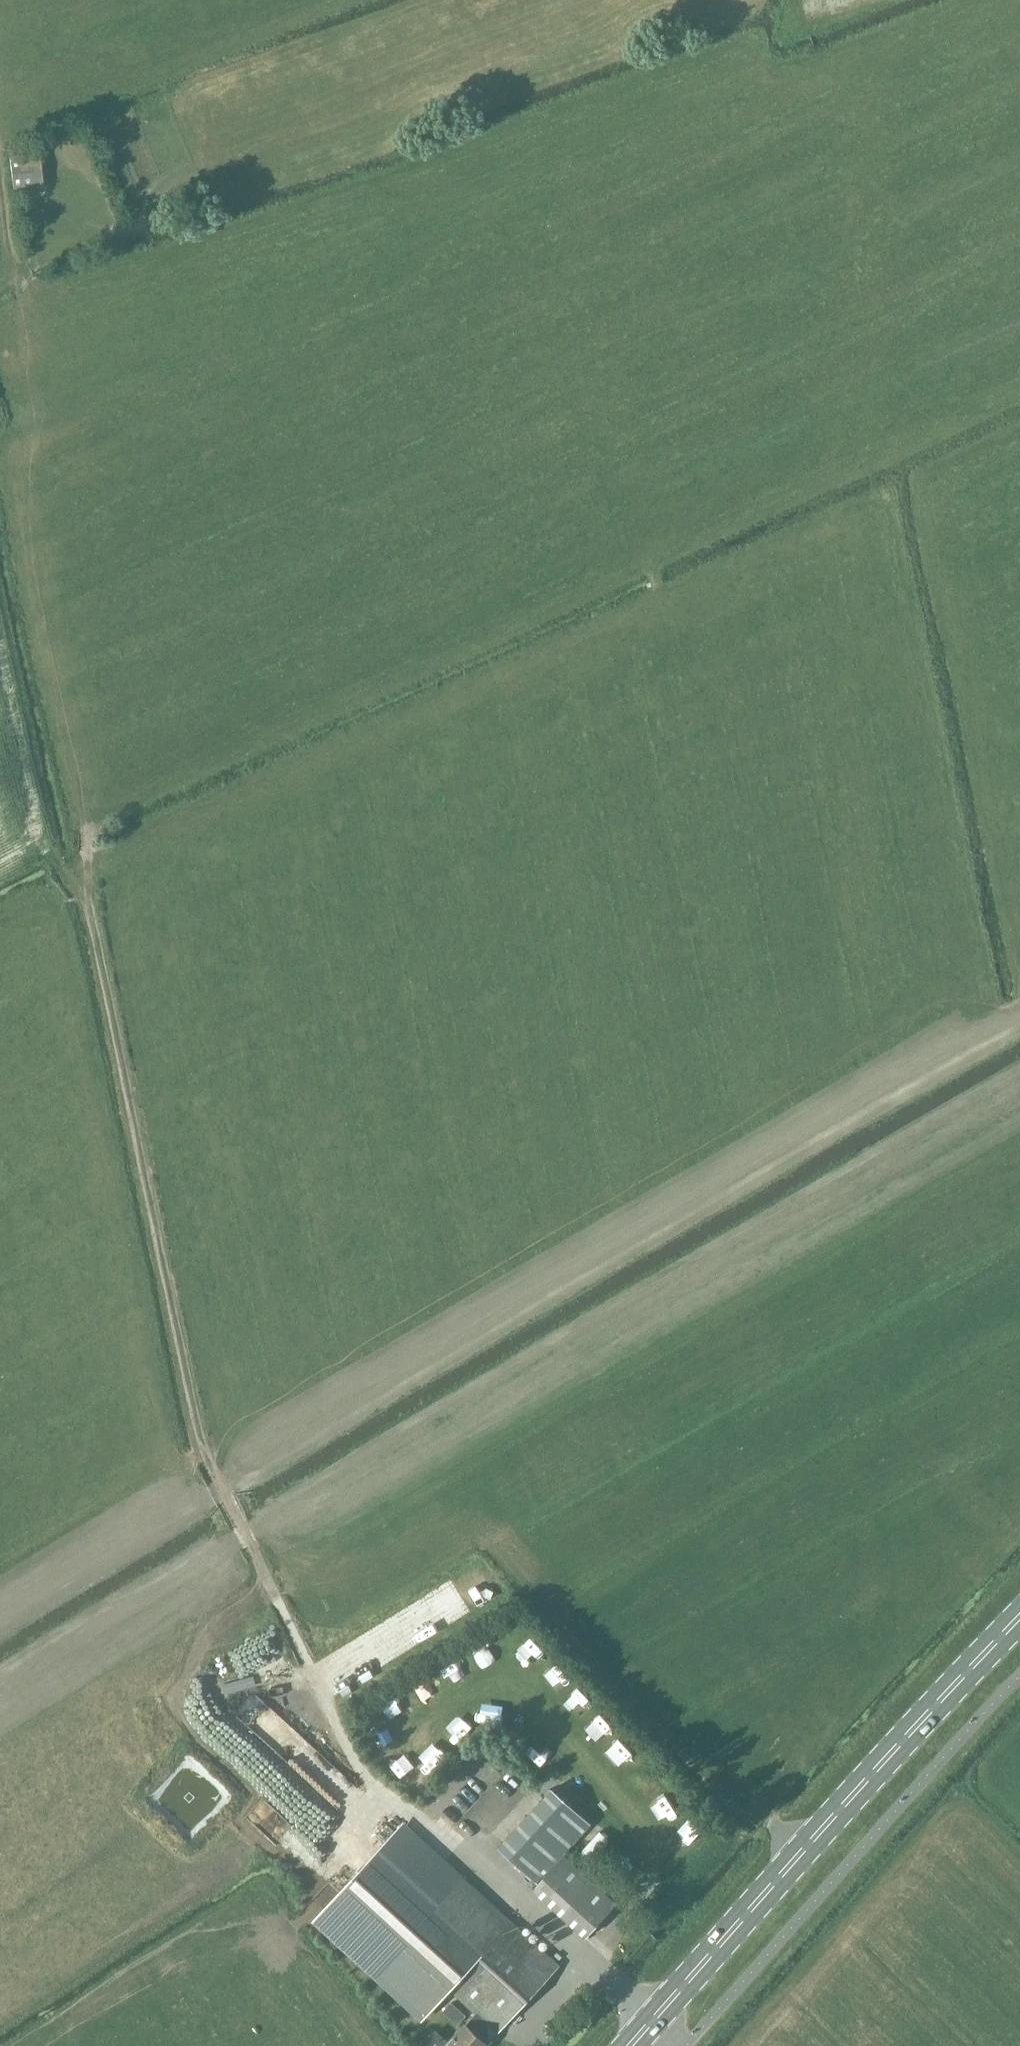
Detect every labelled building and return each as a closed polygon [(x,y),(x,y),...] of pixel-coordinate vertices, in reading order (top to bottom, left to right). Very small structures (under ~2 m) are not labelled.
[(8,158),(12,190),(44,185),(39,154),(8,158)] [(538,1884),(533,1889),(586,1938),(615,1906),(562,1856),(591,1824),(552,1789),(498,1848),(538,1884)] [(317,1921),(424,2019),(451,1990),(476,2013),(464,2025),(445,2045),(487,2045),(488,2045),(476,2035),(486,2023),(498,2033),(529,2000),(559,1967),(461,1878),(455,1885),(397,1832),(317,1921)] [(628,1893),(613,1879),(602,1890),(618,1904),(628,1893)] [(459,2009),(451,2019),(458,2026),(467,2016),(459,2009)]
